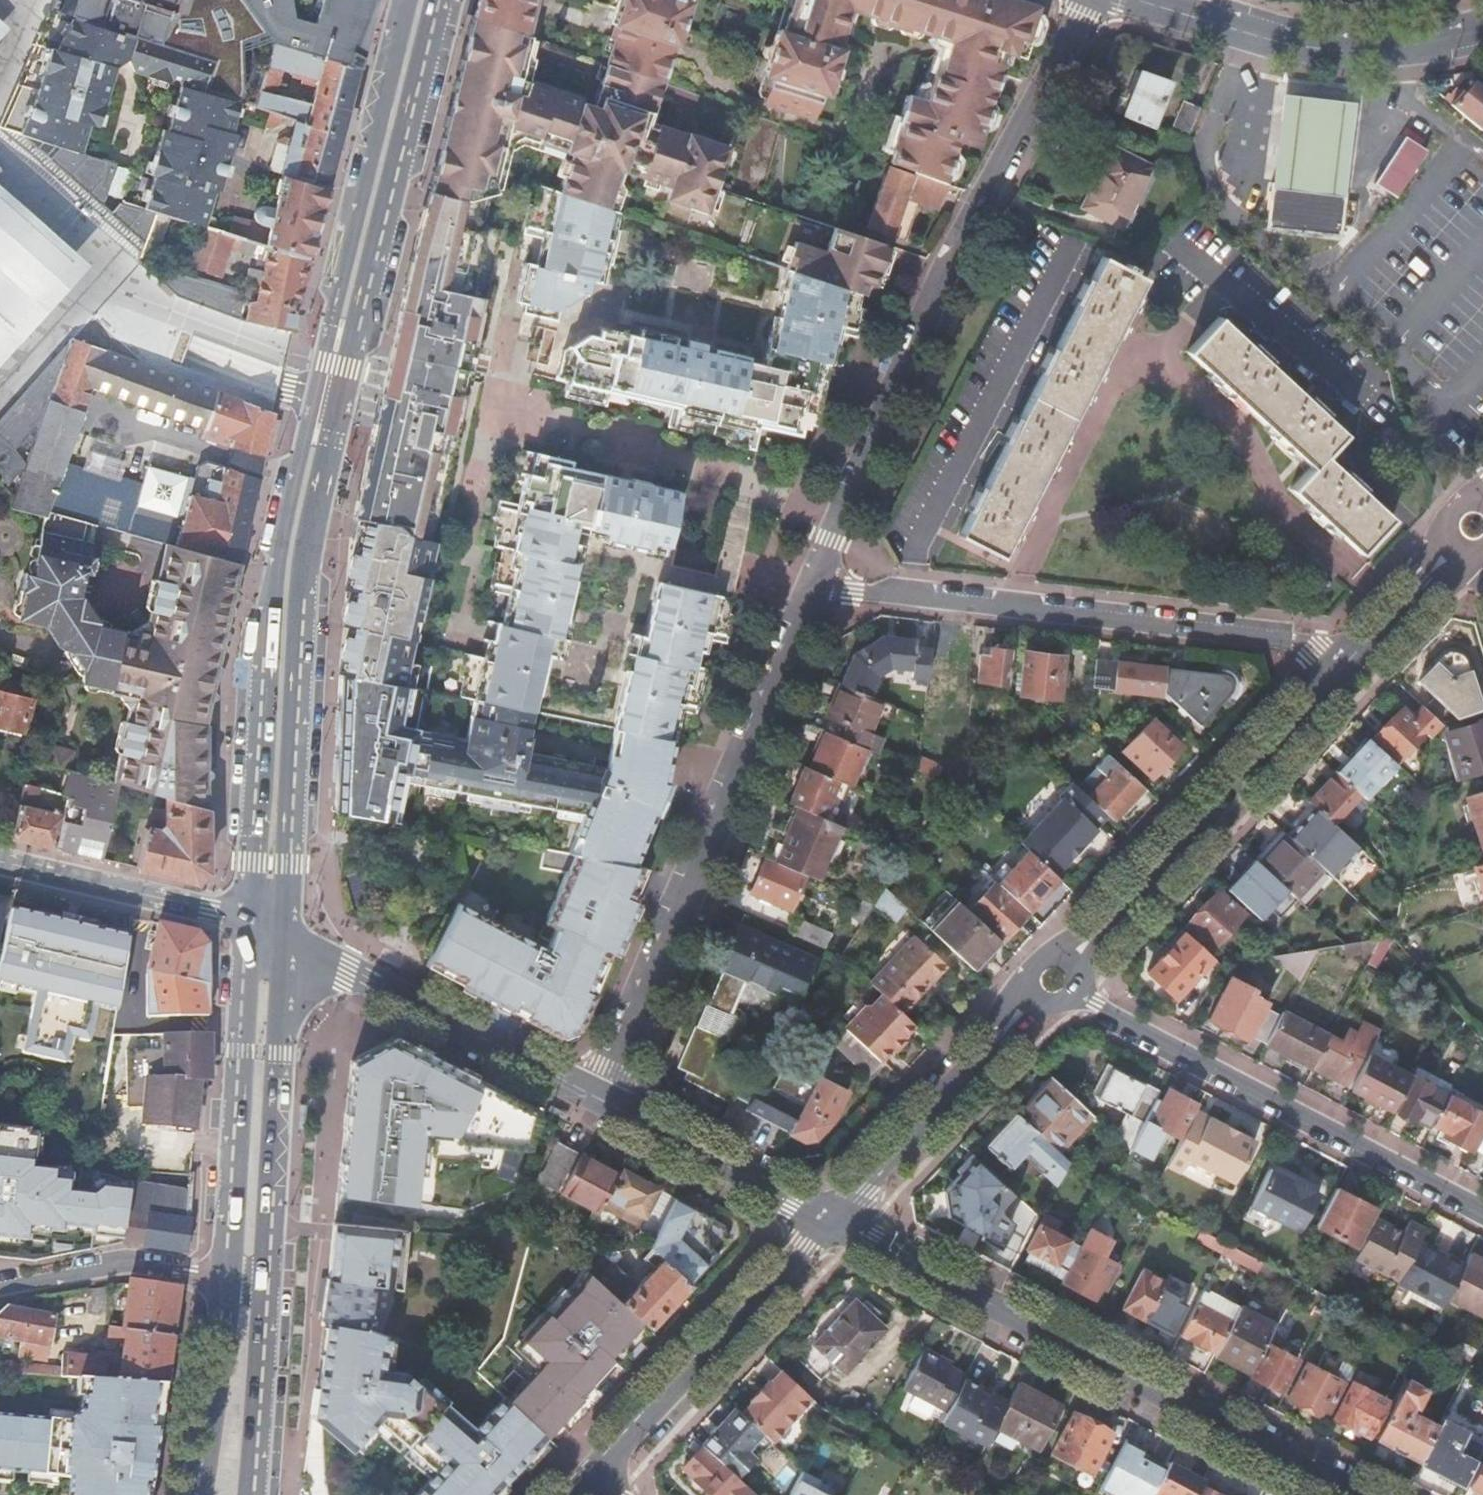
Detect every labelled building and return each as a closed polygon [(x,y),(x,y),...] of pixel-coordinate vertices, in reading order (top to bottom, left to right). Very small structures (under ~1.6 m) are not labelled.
[(211,60),(200,89),(238,100),(254,105),(272,45),(274,46),(355,69),(366,25),(372,0),(53,0),(50,8),(211,60)] [(471,19),(528,38),(537,0),(476,0),(471,19)] [(606,21),(615,24),(611,37),(611,38),(615,39),(608,64),(665,83),(689,1),(687,0),(613,0),(606,21)] [(763,75),(771,77),(763,103),(814,119),(822,93),(827,94),(841,49),(838,48),(850,9),(882,19),(882,22),(909,30),(910,27),(951,40),(941,73),(936,71),(935,73),(933,72),(929,85),(931,86),(926,100),(907,94),(899,120),(903,122),(899,133),(897,133),(892,148),(894,149),(890,163),(945,183),(958,141),(978,148),(1007,52),(1024,57),(1029,40),(1027,39),(1037,5),(1023,0),(787,0),(763,75)] [(0,124),(0,127),(21,133),(78,153),(87,122),(96,125),(113,65),(117,63),(124,59),(126,57),(132,71),(161,80),(170,82),(172,77),(177,79),(180,85),(167,130),(162,129),(157,147),(156,150),(154,157),(149,174),(154,175),(144,209),(157,212),(167,215),(202,225),(213,191),(214,191),(215,190),(216,189),(218,188),(218,187),(219,186),(219,184),(219,183),(219,181),(219,180),(219,178),(221,179),(222,176),(223,172),(224,166),(225,163),(229,151),(234,133),(229,132),(234,114),(237,105),(238,100),(200,89),(211,60),(50,8),(38,36),(0,124)] [(471,19),(430,192),(462,202),(489,195),(497,193),(494,183),(496,176),(508,142),(524,138),(571,153),(562,180),(558,192),(607,208),(616,211),(623,189),(621,182),(627,165),(644,171),(641,177),(670,186),(666,198),(707,212),(730,146),(688,132),(688,134),(652,122),(665,83),(608,64),(607,66),(601,83),(607,85),(599,107),(584,102),(586,98),(529,79),(528,79),(528,80),(520,78),(529,42),(530,38),(528,38),(471,19)] [(9,32),(0,24),(0,50),(9,32)] [(535,43),(529,42),(520,78),(528,80),(528,79),(529,79),(532,66),(529,65),(535,43)] [(339,135),(355,69),(274,46),(272,45),(254,105),(268,110),(281,116),(294,121),(339,135)] [(1174,86),(1139,72),(1123,119),(1156,136),(1174,86)] [(1466,117),(1480,128),(1482,125),(1482,91),(1470,80),(1454,99),(1451,96),(1447,101),(1466,117)] [(1271,185),(1340,194),(1342,194),(1351,104),(1277,95),(1268,185),(1271,185)] [(1181,98),(1171,125),(1191,135),(1202,105),(1181,98)] [(242,107),(237,105),(234,114),(239,116),(242,107)] [(281,116),(268,110),(265,125),(270,127),(279,122),(281,116)] [(277,140),(269,169),(282,173),(327,186),(334,156),(339,135),(294,121),(290,137),(285,136),(277,140)] [(145,241),(21,133),(0,127),(0,141),(138,263),(140,258),(145,241)] [(101,202),(114,164),(78,153),(21,133),(145,241),(157,212),(144,209),(120,201),(111,211),(101,202)] [(1370,182),(1374,185),(1412,143),(1400,136),(1370,182)] [(508,142),(496,176),(504,178),(513,148),(522,146),(561,159),(555,177),(562,180),(571,153),(524,138),(508,142)] [(1374,185),(1392,196),(1422,150),(1412,143),(1374,185)] [(1148,170),(1104,154),(1098,165),(1102,166),(1081,207),(1120,227),(1148,170)] [(890,163),(888,163),(866,227),(895,237),(896,235),(907,238),(920,202),(937,208),(946,183),(945,183),(890,163)] [(229,233),(309,257),(321,209),(323,202),(327,186),(282,173),(278,189),(274,206),(264,204),(260,205),(257,207),(255,211),(254,214),(255,218),(256,222),(233,217),(229,233)] [(1271,185),(1267,227),(1330,234),(1335,229),(1336,225),(1339,225),(1352,210),(1353,201),(1339,199),(1340,194),(1271,185)] [(601,279),(616,211),(607,208),(558,192),(540,186),(535,207),(531,206),(525,234),(543,239),(537,265),(526,263),(517,302),(527,304),(525,313),(557,320),(561,306),(584,289),(591,291),(594,278),(601,279)] [(429,192),(404,287),(482,311),(488,282),(500,230),(481,226),(489,195),(462,202),(430,192),(429,192)] [(88,274),(0,197),(0,376),(88,274)] [(157,212),(145,241),(140,258),(150,261),(167,215),(157,212)] [(889,243),(833,225),(825,251),(793,240),(784,267),(863,293),(867,285),(874,287),(878,272),(881,273),(890,247),(888,246),(889,243)] [(249,305),(246,319),(293,330),(295,321),(309,257),(229,233),(217,230),(211,250),(196,245),(190,265),(220,274),(229,246),(260,256),(267,254),(263,270),(250,267),(247,280),(260,283),(257,298),(250,300),(249,305)] [(958,533),(956,536),(999,558),(1001,555),(1000,555),(1143,281),(1144,279),(1131,272),(1133,268),(1125,264),(1123,268),(1101,256),(1100,258),(1101,258),(1090,281),(1085,278),(1072,302),(1077,305),(1054,350),(1049,348),(1037,371),(1041,374),(1018,420),(1013,417),(1003,436),(1008,438),(982,489),(977,487),(965,510),(969,513),(959,534),(958,533)] [(140,258),(138,263),(177,296),(246,319),(249,305),(235,300),(238,290),(150,261),(140,258)] [(569,376),(565,397),(607,406),(610,392),(624,395),(624,398),(659,406),(660,403),(673,406),(668,427),(697,434),(698,431),(728,437),(726,444),(756,451),(760,432),(757,431),(759,426),(800,435),(803,422),(808,423),(814,419),(818,405),(823,406),(839,333),(858,337),(864,308),(860,307),(863,293),(784,267),(764,358),(600,322),(598,332),(589,330),(562,348),(556,374),(569,376)] [(389,351),(352,518),(356,518),(395,524),(412,538),(430,540),(468,371),(470,361),(473,350),(482,311),(404,287),(394,332),(392,341),(389,351)] [(1218,316),(1184,352),(1186,354),(1186,353),(1309,468),(1288,490),(1290,491),(1356,552),(1356,553),(1358,555),(1392,519),(1389,517),(1389,518),(1360,491),(1363,488),(1344,470),(1341,473),(1324,457),(1345,435),(1343,433),(1342,434),(1323,416),(1327,413),(1307,395),(1304,398),(1267,363),(1270,360),(1251,341),(1247,345),(1219,319),(1220,318),(1218,316)] [(205,429),(216,391),(72,339),(70,344),(56,381),(38,431),(26,464),(12,506),(45,514),(47,509),(48,509),(81,518),(98,523),(131,532),(144,483),(109,473),(108,475),(65,461),(83,411),(91,388),(199,425),(197,434),(203,436),(204,435),(205,429)] [(70,344),(0,418),(0,437),(13,449),(32,428),(38,431),(50,399),(70,344)] [(264,458),(274,412),(216,391),(205,429),(232,438),(230,445),(264,458)] [(0,437),(0,479),(7,484),(26,464),(13,449),(0,437)] [(226,466),(259,478),(262,467),(264,458),(230,445),(228,455),(226,466)] [(473,700),(534,713),(552,635),(562,637),(584,543),(575,540),(577,529),(606,536),(605,539),(666,553),(683,487),(571,463),(571,461),(522,449),(517,474),(523,475),(517,504),(498,500),(492,527),(496,528),(492,546),(502,548),(498,564),(494,563),(488,592),(506,597),(499,626),(495,625),(491,643),(486,642),(483,658),(464,653),(458,676),(464,677),(459,697),(473,700)] [(131,532),(167,541),(171,542),(205,552),(241,561),(253,508),(259,478),(226,466),(207,459),(199,464),(196,476),(189,474),(149,463),(144,483),(131,532)] [(47,509),(45,514),(41,537),(36,557),(33,573),(26,573),(22,590),(24,590),(19,614),(19,617),(46,624),(59,644),(67,647),(72,649),(77,657),(84,667),(84,674),(84,680),(85,681),(110,686),(110,691),(118,693),(130,708),(127,721),(121,752),(114,782),(120,783),(165,796),(206,808),(205,731),(208,713),(226,631),(241,561),(167,541),(159,578),(159,580),(152,609),(149,621),(142,626),(133,631),(109,626),(97,623),(98,621),(81,595),(80,596),(80,595),(85,570),(91,571),(94,556),(90,555),(98,523),(81,518),(48,509),(47,509)] [(348,627),(340,674),(412,688),(417,664),(407,662),(433,541),(430,540),(412,538),(395,524),(356,518),(352,539),(355,539),(349,564),(351,568),(348,591),(350,597),(345,622),(348,627)] [(36,557),(41,537),(36,537),(35,542),(32,545),(30,553),(31,556),(36,557)] [(159,580),(159,578),(155,577),(153,579),(147,606),(148,608),(152,609),(159,580)] [(1302,577),(1300,594),(1320,596),(1321,579),(1302,577)] [(633,651),(613,729),(674,741),(681,711),(695,714),(706,668),(696,666),(699,651),(704,652),(707,639),(726,643),(732,614),(728,613),(732,596),(661,580),(644,653),(633,651)] [(14,613),(19,614),(24,590),(22,590),(20,589),(18,601),(14,603),(13,611),(14,613)] [(853,655),(840,683),(867,695),(876,675),(890,667),(910,669),(910,677),(927,679),(930,649),(914,647),(915,639),(883,636),(853,655)] [(79,673),(84,674),(84,667),(77,657),(72,649),(67,647),(65,652),(79,673)] [(977,681),(1007,685),(1011,650),(990,648),(989,657),(980,656),(977,681)] [(1418,681),(1456,718),(1481,710),(1464,659),(1463,657),(1462,655),(1461,653),(1459,652),(1458,651),(1456,650),(1454,650),(1453,650),(1451,650),(1448,651),(1446,651),(1445,652),(1443,654),(1441,656),(1437,659),(1418,681)] [(1024,652),(1019,695),(1058,699),(1063,657),(1024,652)] [(1095,659),(1093,687),(1114,690),(1115,687),(1131,689),(1131,691),(1162,695),(1162,693),(1165,668),(1095,659)] [(1165,668),(1162,693),(1198,726),(1231,691),(1231,689),(1232,688),(1232,686),(1233,684),(1232,683),(1232,681),(1231,679),(1230,677),(1228,676),(1225,674),(1165,668)] [(576,854),(631,864),(635,865),(656,812),(661,813),(673,784),(665,783),(674,741),(613,729),(607,760),(593,757),(591,765),(525,752),(529,734),(534,713),(473,700),(465,740),(416,730),(423,690),(421,690),(412,688),(340,674),(334,745),(332,811),(397,822),(404,782),(406,774),(420,777),(419,785),(436,788),(453,791),(467,794),(529,806),(558,811),(583,815),(580,822),(575,836),(579,837),(576,854)] [(0,690),(0,722),(25,728),(33,694),(10,689),(12,682),(2,680),(0,690)] [(98,688),(110,691),(110,686),(85,681),(84,686),(86,689),(94,691),(98,688)] [(865,749),(870,751),(876,737),(868,733),(881,701),(867,695),(840,683),(826,716),(848,726),(842,739),(865,749)] [(1439,723),(1421,707),(1410,719),(1399,709),(1373,738),(1396,760),(1422,732),(1427,737),(1439,723)] [(117,751),(121,752),(127,721),(124,720),(121,722),(115,748),(117,751)] [(1152,720),(1123,751),(1151,777),(1179,746),(1152,720)] [(1482,772),(1482,720),(1446,732),(1462,779),(1482,772)] [(848,785),(850,786),(865,749),(842,739),(824,731),(809,768),(836,780),(848,785)] [(1359,793),(1364,799),(1395,764),(1365,737),(1334,770),(1334,771),(1359,793)] [(54,745),(49,763),(70,769),(75,751),(54,745)] [(40,787),(47,762),(30,757),(24,782),(39,786),(40,787)] [(1109,817),(1112,820),(1143,786),(1119,765),(1089,797),(1107,814),(1109,817)] [(848,785),(836,780),(809,768),(804,766),(789,803),(801,808),(821,817),(832,822),(848,785)] [(1313,805),(1332,822),(1359,793),(1334,771),(1308,800),(1313,805)] [(406,774),(404,782),(419,785),(420,777),(406,774)] [(121,789),(71,777),(63,806),(81,811),(78,825),(67,821),(60,849),(103,859),(121,789)] [(39,786),(24,782),(12,837),(60,849),(67,821),(61,819),(63,812),(37,806),(39,786)] [(1062,799),(1020,843),(1029,851),(1054,874),(1069,858),(1081,845),(1097,829),(1095,827),(1107,814),(1089,797),(1073,782),(1059,796),(1062,799)] [(452,798),(453,791),(436,788),(434,795),(452,798)] [(1467,796),(1482,848),(1482,791),(1467,796)] [(528,812),(529,806),(467,794),(466,801),(528,812)] [(207,871),(206,808),(165,796),(165,809),(153,809),(152,818),(157,818),(157,821),(165,821),(165,827),(161,830),(146,826),(136,866),(195,880),(207,871)] [(1313,805),(1286,834),(1321,867),(1334,879),(1361,850),(1332,822),(1313,805)] [(805,875),(816,880),(840,825),(832,822),(821,817),(801,808),(777,863),(805,875)] [(556,818),(580,822),(583,815),(558,811),(556,818)] [(1285,888),(1294,896),(1321,867),(1286,834),(1281,830),(1267,846),(1271,850),(1259,863),(1285,888)] [(572,854),(576,854),(579,837),(575,836),(569,853),(572,854)] [(1081,845),(1069,858),(1072,861),(1084,848),(1081,845)] [(998,884),(1027,912),(1058,878),(1054,874),(1029,851),(998,884)] [(635,865),(631,864),(576,854),(572,854),(543,924),(550,926),(542,946),(459,903),(426,965),(459,982),(458,983),(509,1009),(512,1004),(525,1012),(523,1016),(558,1034),(577,1027),(591,992),(585,990),(599,958),(605,961),(609,950),(614,953),(636,900),(631,898),(644,866),(635,865)] [(790,910),(805,875),(777,863),(765,858),(751,893),(790,910)] [(1227,888),(1258,917),(1285,888),(1259,863),(1254,859),(1227,888)] [(1475,865),(1482,892),(1482,862),(1475,865)] [(969,911),(989,929),(992,926),(1004,936),(1027,912),(998,884),(995,882),(969,911)] [(884,887),(873,905),(872,906),(892,920),(902,904),(884,887)] [(1218,892),(1186,926),(1209,949),(1242,914),(1218,892)] [(930,930),(972,969),(1000,939),(989,929),(969,911),(957,901),(930,930)] [(14,906),(0,970),(0,988),(19,992),(19,987),(39,992),(25,1049),(73,1060),(79,1037),(91,1040),(98,1006),(119,1009),(130,933),(14,906)] [(795,936),(822,948),(829,934),(802,922),(795,936)] [(197,933),(157,924),(146,973),(147,1018),(208,1018),(207,946),(197,933)] [(742,926),(727,962),(757,974),(798,992),(807,974),(811,976),(818,959),(742,926)] [(1174,997),(1212,956),(1185,931),(1147,971),(1174,997)] [(925,984),(931,977),(933,979),(946,965),(915,936),(880,973),(911,1002),(927,986),(925,984)] [(1374,968),(1391,936),(1379,938),(1371,954),(1365,963),(1374,968)] [(1379,938),(1345,944),(1341,944),(1343,958),(1371,954),(1379,938)] [(1314,949),(1295,952),(1282,954),(1288,962),(1306,965),(1314,949)] [(591,992),(605,961),(599,958),(585,990),(591,992)] [(757,974),(727,962),(723,970),(727,971),(712,1005),(709,1003),(681,1069),(686,1072),(683,1078),(699,1087),(713,1059),(709,1057),(718,1036),(723,1039),(733,1016),(728,1013),(743,978),(753,982),(757,974)] [(1250,1035),(1264,1043),(1279,1014),(1264,1006),(1267,1002),(1250,993),(1252,988),(1231,977),(1208,1019),(1197,1027),(1247,1040),(1250,1035)] [(848,1032),(880,1061),(890,1050),(892,1048),(902,1038),(914,1025),(882,995),(874,1004),(868,1004),(861,1012),(861,1018),(848,1032)] [(1279,1014),(1264,1043),(1302,1080),(1311,1068),(1311,1067),(1328,1036),(1328,1035),(1281,1010),(1279,1014)] [(1328,1036),(1311,1067),(1339,1100),(1349,1088),(1349,1087),(1350,1087),(1366,1056),(1367,1053),(1378,1032),(1363,1024),(1357,1035),(1348,1030),(1342,1043),(1328,1036)] [(844,1028),(843,1027),(833,1045),(871,1080),(884,1066),(880,1061),(848,1032),(844,1028)] [(89,1081),(105,1084),(105,1083),(110,1053),(112,1037),(96,1035),(89,1081)] [(208,1035),(164,1036),(164,1063),(152,1063),(145,1073),(145,1097),(145,1125),(194,1129),(197,1096),(199,1080),(209,1080),(208,1035)] [(350,1058),(339,1193),(413,1200),(420,1135),(525,1149),(537,1110),(395,1035),(350,1058)] [(136,1036),(113,1036),(112,1037),(110,1053),(123,1056),(133,1058),(136,1036)] [(905,1041),(902,1038),(892,1048),(896,1052),(905,1041)] [(1130,1114),(1116,1138),(1128,1149),(1129,1148),(1157,1094),(1160,1090),(1120,1048),(1114,1066),(1098,1097),(1105,1101),(1130,1114)] [(110,1053),(105,1083),(119,1085),(123,1056),(110,1053)] [(1366,1056),(1350,1087),(1364,1094),(1363,1095),(1391,1109),(1409,1075),(1382,1061),(1367,1053),(1366,1056)] [(713,1059),(699,1087),(730,1103),(744,1076),(713,1059)] [(1107,1062),(1084,1108),(1097,1115),(1105,1101),(1098,1097),(1114,1066),(1107,1062)] [(1157,1094),(1129,1148),(1150,1159),(1165,1129),(1177,1135),(1173,1075),(1168,1090),(1164,1097),(1157,1094)] [(1413,1075),(1394,1111),(1412,1120),(1414,1116),(1431,1126),(1432,1123),(1447,1094),(1448,1094),(1413,1075)] [(802,1105),(787,1133),(803,1141),(814,1139),(830,1123),(846,1092),(817,1077),(802,1105)] [(1035,1131),(1057,1151),(1091,1115),(1084,1108),(1051,1077),(1016,1113),(1035,1131)] [(745,1111),(787,1133),(802,1105),(759,1083),(745,1111)] [(1451,1088),(1448,1094),(1447,1094),(1432,1123),(1445,1130),(1442,1134),(1458,1143),(1458,1146),(1464,1149),(1468,1148),(1472,1150),(1473,1147),(1475,1148),(1482,1134),(1482,1113),(1464,1103),(1467,1098),(1462,1095),(1463,1094),(1451,1088)] [(1463,1094),(1462,1095),(1467,1098),(1464,1103),(1482,1113),(1482,1105),(1463,1094)] [(1213,1096),(1207,1115),(1201,1127),(1189,1121),(1165,1165),(1179,1172),(1186,1158),(1233,1182),(1255,1140),(1213,1096)] [(1024,1143),(1035,1131),(1016,1113),(985,1146),(994,1155),(993,1156),(999,1162),(1001,1161),(1007,1166),(1026,1145),(1024,1143)] [(542,1182),(549,1185),(551,1182),(553,1179),(555,1175),(560,1143),(557,1142),(552,1152),(553,1152),(548,1162),(549,1163),(545,1172),(546,1172),(542,1182)] [(551,1182),(549,1185),(557,1190),(577,1152),(560,1143),(555,1175),(553,1179),(551,1182)] [(579,1202),(598,1212),(618,1175),(581,1155),(564,1189),(582,1198),(579,1202)] [(30,1243),(31,1233),(77,1238),(78,1230),(97,1232),(96,1240),(124,1243),(127,1213),(128,1195),(108,1193),(105,1200),(74,1196),(75,1186),(60,1184),(61,1175),(38,1172),(39,1164),(0,1160),(0,1240),(30,1243)] [(1076,1165),(1066,1160),(1062,1169),(1071,1174),(1076,1165)] [(1269,1167),(1249,1205),(1298,1230),(1317,1194),(1318,1195),(1319,1192),(1315,1191),(1318,1185),(1291,1171),(1288,1176),(1269,1167)] [(147,1216),(187,1220),(190,1175),(131,1170),(128,1195),(127,1213),(147,1216)] [(623,1171),(603,1208),(637,1226),(657,1189),(623,1171)] [(955,1177),(939,1206),(951,1212),(948,1218),(968,1228),(987,1194),(955,1177)] [(1142,1187),(1137,1197),(1146,1202),(1151,1192),(1142,1187)] [(1334,1188),(1315,1225),(1354,1245),(1359,1235),(1364,1238),(1368,1231),(1363,1228),(1374,1208),(1334,1188)] [(649,1245),(688,1282),(727,1240),(724,1225),(674,1198),(649,1245)] [(142,1244),(147,1216),(127,1213),(124,1243),(142,1244)] [(1047,1268),(1061,1276),(1078,1244),(1051,1231),(1056,1222),(1043,1215),(1026,1249),(1051,1262),(1047,1268)] [(187,1220),(147,1216),(142,1244),(184,1250),(187,1220)] [(1364,1238),(1354,1258),(1398,1281),(1418,1243),(1425,1229),(1409,1220),(1402,1232),(1375,1217),(1368,1231),(1364,1238)] [(334,1223),(329,1276),(332,1276),(392,1286),(399,1287),(406,1230),(398,1229),(369,1226),(350,1225),(334,1223)] [(1418,1243),(1398,1281),(1424,1294),(1425,1292),(1433,1296),(1444,1302),(1453,1284),(1463,1266),(1444,1256),(1418,1243)] [(1061,1276),(1059,1280),(1094,1298),(1113,1262),(1078,1244),(1061,1276)] [(621,1303),(647,1326),(688,1282),(649,1245),(633,1248),(653,1267),(621,1303)] [(1262,1262),(1238,1250),(1233,1259),(1257,1271),(1262,1262)] [(617,1251),(574,1258),(586,1270),(614,1296),(629,1280),(612,1264),(620,1254),(617,1251)] [(1447,1251),(1444,1256),(1463,1266),(1465,1261),(1447,1251)] [(1482,1300),(1482,1263),(1481,1262),(1482,1260),(1482,1259),(1470,1252),(1465,1261),(1463,1266),(1453,1284),(1482,1300)] [(549,1315),(546,1312),(523,1337),(534,1348),(525,1356),(535,1365),(507,1399),(545,1435),(549,1430),(592,1385),(623,1351),(636,1337),(647,1326),(586,1270),(577,1284),(549,1315)] [(1142,1270),(1122,1308),(1170,1333),(1185,1305),(1175,1300),(1178,1296),(1162,1288),(1165,1282),(1142,1270)] [(325,1318),(362,1326),(365,1327),(366,1327),(379,1332),(382,1322),(390,1297),(391,1294),(390,1294),(392,1286),(332,1276),(329,1276),(326,1276),(320,1317),(325,1318)] [(1398,1281),(1394,1289),(1427,1306),(1433,1296),(1425,1292),(1424,1294),(1398,1281)] [(122,1327),(109,1325),(108,1339),(124,1341),(122,1355),(95,1351),(95,1357),(62,1353),(61,1369),(49,1367),(49,1365),(0,1361),(0,1372),(77,1377),(165,1384),(178,1288),(127,1283),(122,1327)] [(1200,1292),(1179,1332),(1215,1351),(1238,1307),(1209,1292),(1207,1295),(1200,1292)] [(1332,1299),(1319,1292),(1312,1304),(1326,1311),(1332,1299)] [(826,1330),(813,1344),(844,1373),(885,1329),(854,1300),(838,1316),(834,1318),(829,1321),(827,1325),(826,1330)] [(0,1312),(0,1335),(22,1339),(19,1355),(47,1360),(54,1314),(5,1307),(0,1312)] [(1238,1307),(1215,1351),(1250,1370),(1273,1326),(1238,1307)] [(1285,1308),(1272,1333),(1287,1340),(1300,1316),(1285,1308)] [(325,1318),(312,1413),(324,1424),(349,1446),(370,1423),(376,1416),(403,1441),(407,1444),(409,1446),(436,1469),(430,1476),(413,1494),(489,1494),(502,1480),(522,1459),(542,1438),(545,1435),(507,1399),(502,1395),(472,1426),(443,1399),(446,1396),(422,1373),(417,1379),(404,1367),(390,1366),(380,1366),(383,1345),(387,1335),(379,1332),(366,1327),(365,1327),(362,1326),(325,1318)] [(395,1338),(387,1335),(383,1345),(380,1366),(390,1366),(391,1348),(395,1338)] [(643,1343),(636,1337),(623,1351),(630,1357),(643,1343)] [(1462,1343),(1453,1362),(1465,1369),(1475,1350),(1462,1343)] [(1267,1344),(1251,1374),(1279,1390),(1296,1359),(1267,1344)] [(949,1363),(922,1348),(902,1387),(914,1394),(934,1405),(946,1411),(960,1384),(943,1375),(948,1367),(949,1363)] [(1343,1383),(1345,1384),(1354,1367),(1328,1354),(1320,1370),(1305,1363),(1287,1397),(1325,1417),(1343,1383)] [(774,1376),(806,1405),(811,1399),(780,1370),(774,1376)] [(741,1413),(761,1432),(772,1442),(789,1424),(806,1405),(774,1376),(769,1381),(768,1380),(749,1400),(751,1401),(741,1413)] [(165,1384),(77,1377),(75,1403),(81,1404),(81,1411),(76,1418),(0,1413),(0,1472),(68,1476),(72,1485),(72,1494),(148,1494),(165,1384)] [(946,1411),(940,1422),(952,1428),(954,1434),(965,1440),(971,1438),(984,1445),(993,1427),(1006,1401),(990,1392),(988,1396),(977,1390),(979,1387),(963,1378),(960,1384),(946,1411)] [(1404,1378),(1373,1436),(1418,1459),(1435,1426),(1407,1411),(1411,1404),(1414,1406),(1424,1388),(1404,1378)] [(1061,1406),(1016,1382),(1006,1401),(993,1427),(1038,1450),(1061,1406)] [(1350,1383),(1331,1417),(1367,1436),(1385,1400),(1350,1383)] [(598,1390),(592,1385),(549,1430),(556,1437),(598,1390)] [(934,1405),(914,1394),(908,1405),(927,1416),(934,1405)] [(701,1445),(703,1447),(735,1476),(752,1458),(744,1451),(761,1432),(741,1413),(736,1408),(701,1445)] [(1073,1413),(1052,1453),(1090,1473),(1111,1433),(1073,1413)] [(403,1441),(376,1416),(370,1423),(397,1447),(403,1441)] [(1435,1426),(1418,1459),(1463,1482),(1474,1460),(1459,1452),(1460,1451),(1457,1449),(1466,1432),(1439,1418),(1435,1426)] [(1474,1460),(1482,1444),(1482,1441),(1466,1432),(1457,1449),(1460,1451),(1459,1452),(1474,1460)] [(549,1444),(542,1438),(522,1459),(529,1465),(549,1444)] [(1109,1472),(1150,1494),(1164,1467),(1140,1453),(1142,1449),(1125,1441),(1109,1472)] [(436,1469),(409,1446),(403,1453),(430,1476),(436,1469)] [(735,1476),(703,1447),(683,1468),(697,1481),(693,1485),(703,1494),(707,1490),(712,1494),(755,1494),(735,1476)] [(1469,1487),(1482,1494),(1482,1458),(1469,1487)] [(1167,1461),(1164,1467),(1150,1494),(1195,1494),(1200,1484),(1203,1480),(1167,1461)] [(502,1480),(489,1494),(501,1494),(509,1486),(502,1480)] [(789,1494),(820,1494),(796,1482),(789,1494)] [(1195,1494),(1221,1494),(1200,1484),(1195,1494)] [(961,1494),(962,1494),(974,1494),(976,1492),(965,1486),(961,1494)]
